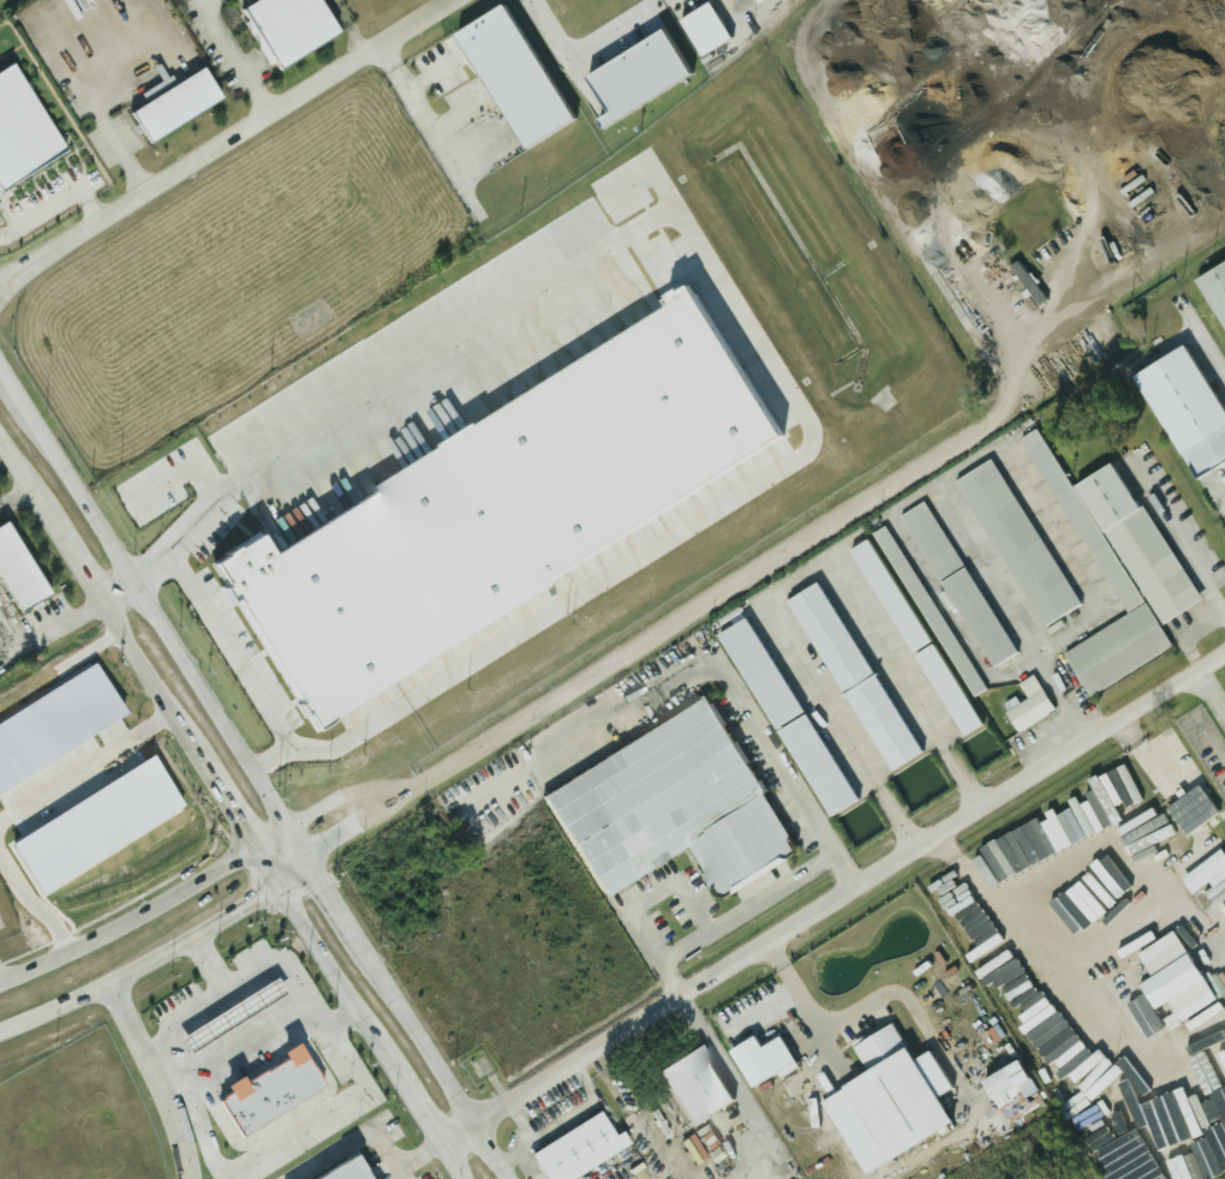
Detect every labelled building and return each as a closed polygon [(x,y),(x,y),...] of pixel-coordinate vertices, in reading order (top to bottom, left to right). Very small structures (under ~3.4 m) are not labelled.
[(243,7),(254,0),(317,0),(336,30),(279,66),(243,7)] [(684,20),(704,56),(737,38),(717,1),(684,20)] [(584,120),(515,4),(466,34),(535,149),(584,120)] [(65,149),(0,190),(0,70),(10,64),(65,149)] [(149,142),(131,113),(202,68),(220,96),(149,142)] [(1201,270),(1224,317),(1224,258),(1201,270)] [(1035,306),(1044,299),(1013,261),(1004,268),(1035,306)] [(1186,480),(1224,458),(1224,425),(1180,345),(1127,375),(1186,480)] [(1194,603),(1115,460),(1068,486),(1036,427),(1022,436),(1122,617),(1060,651),(1084,694),(1170,648),(1157,623),(1194,603)] [(955,478),(1038,628),(1075,608),(992,457),(955,478)] [(1011,654),(924,499),(898,514),(986,668),(1011,654)] [(20,611),(52,592),(6,521),(0,525),(0,578),(20,611)] [(871,532),(968,696),(981,689),(884,525),(871,532)] [(972,727),(866,536),(847,547),(953,737),(972,727)] [(914,752),(813,580),(782,598),(882,771),(914,752)] [(817,818),(847,802),(745,614),(716,630),(817,818)] [(1014,732),(1051,711),(1030,675),(1016,683),(1024,699),(1002,712),(1014,732)] [(603,898),(692,851),(717,899),(799,855),(715,698),(545,789),(603,898)] [(1207,886),(1224,873),(1224,861),(1216,849),(1175,878),(1186,894),(1203,881),(1207,886)] [(1199,893),(1211,909),(1224,898),(1224,873),(1199,893)] [(1213,908),(1224,923),(1224,899),(1213,908)] [(1209,1002),(1171,931),(1131,952),(1145,977),(1133,983),(1147,1009),(1164,1000),(1175,1021),(1209,1002)] [(1069,1031),(1060,1016),(1021,1039),(1030,1054),(1069,1031)] [(945,1124),(930,1097),(945,1089),(924,1050),(907,1059),(887,1023),(847,1045),(862,1072),(815,1098),(856,1173),(945,1124)] [(730,1053),(755,1090),(782,1072),(757,1035),(730,1053)] [(316,1091),(288,1040),(267,1052),(272,1062),(233,1084),(229,1076),(212,1085),(219,1098),(215,1100),(234,1136),(316,1091)] [(737,1102),(703,1046),(658,1073),(693,1129),(737,1102)] [(984,1101),(990,1097),(995,1107),(1021,1093),(1023,1098),(1033,1092),(1014,1057),(973,1080),(984,1101)] [(1094,1150),(1129,1131),(1112,1099),(1068,1123),(1075,1135),(1084,1130),(1094,1150)] [(1188,1178),(1202,1178),(1224,1165),(1224,1101),(1191,1120),(1197,1131),(1169,1147),(1188,1178)] [(547,1178),(574,1178),(633,1149),(625,1132),(616,1137),(604,1115),(532,1151),(547,1178)] [(1141,1133),(1104,1155),(1109,1163),(1102,1168),(1109,1178),(1169,1178),(1141,1133)] [(344,1154),(302,1178),(359,1178),(344,1154)]
